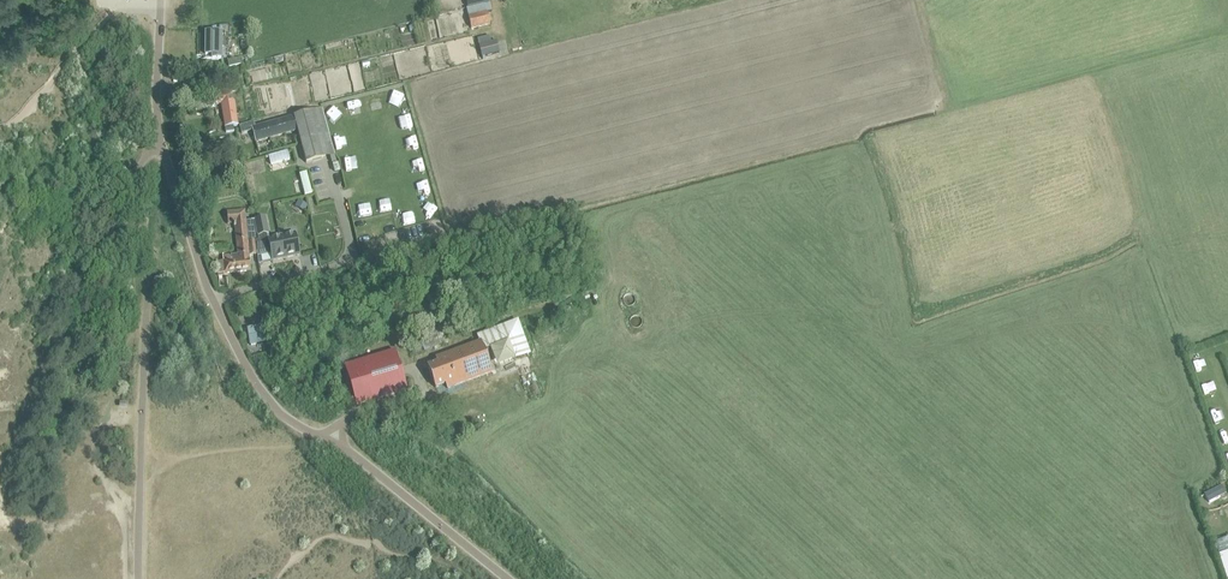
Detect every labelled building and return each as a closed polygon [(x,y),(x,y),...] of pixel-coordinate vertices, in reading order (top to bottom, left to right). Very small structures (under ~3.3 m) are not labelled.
[(484,4),(466,9),(468,16),(471,29),(490,24),(486,12),(491,11),(489,3),(484,4)] [(221,33),(205,33),(205,55),(212,55),(212,59),(221,59),(221,33)] [(476,38),(481,57),(499,53),(496,40),(491,42),(489,35),(476,38)] [(228,60),(229,66),(241,64),(240,58),(228,60)] [(217,101),(220,101),(224,128),(238,125),(235,101),(233,101),(231,92),(216,94),(217,101)] [(215,108),(213,96),(194,99),(196,111),(215,108)] [(337,161),(322,109),(255,127),(251,128),(252,130),(255,142),(297,130),(306,163),(330,156),(331,163),(337,161)] [(254,122),(240,126),(242,133),(252,130),(251,128),(255,127),(254,122)] [(195,144),(181,145),(182,152),(195,150),(195,145),(195,144)] [(299,200),(296,205),(304,210),(307,205),(299,200)] [(256,241),(254,220),(246,221),(244,211),(227,212),(228,224),(233,223),(234,226),(235,226),(238,254),(223,256),(223,261),(217,261),(219,274),(251,270),(249,255),(256,254),(256,252),(255,241),(256,241)] [(254,219),(254,220),(256,241),(255,241),(256,252),(256,254),(258,264),(273,260),(284,258),(280,236),(268,238),(267,233),(266,230),(264,218),(254,219)] [(295,232),(280,236),(284,258),(300,255),(295,232)] [(517,321),(477,336),(479,341),(480,341),(483,351),(484,351),(491,348),(508,341),(509,344),(515,358),(529,353),(517,321)] [(249,344),(264,342),(261,325),(246,328),(249,344)] [(437,362),(429,366),(436,387),(445,384),(447,389),(492,373),(484,351),(483,351),(480,341),(479,341),(436,357),(437,362)] [(344,366),(356,406),(407,391),(395,351),(344,366)] [(1222,486),(1205,495),(1208,502),(1226,493),(1222,486)] [(1215,541),(1216,544),(1220,553),(1227,578),(1227,537),(1215,541)]
